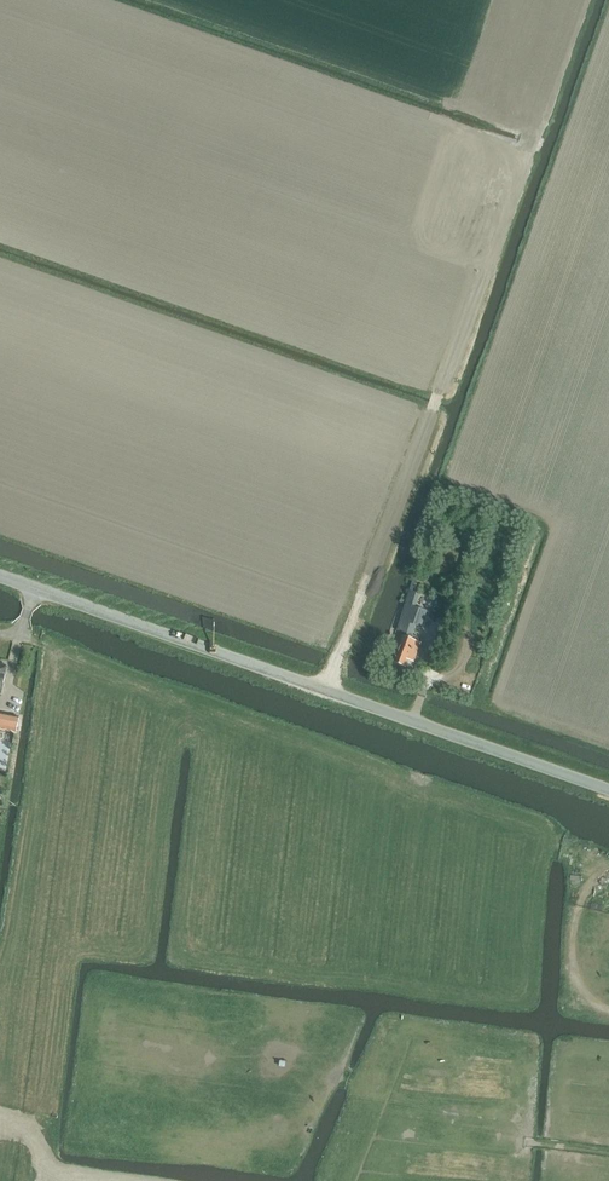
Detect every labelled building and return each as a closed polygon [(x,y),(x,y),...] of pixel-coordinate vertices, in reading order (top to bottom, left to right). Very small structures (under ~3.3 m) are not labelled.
[(405,634),(403,637),(400,645),(401,646),(394,663),(406,668),(410,659),(415,661),(422,644),(418,642),(420,639),(413,637),(416,627),(421,629),(427,612),(416,607),(420,593),(411,590),(397,632),(405,634)] [(17,732),(19,718),(0,714),(0,728),(17,732)]
